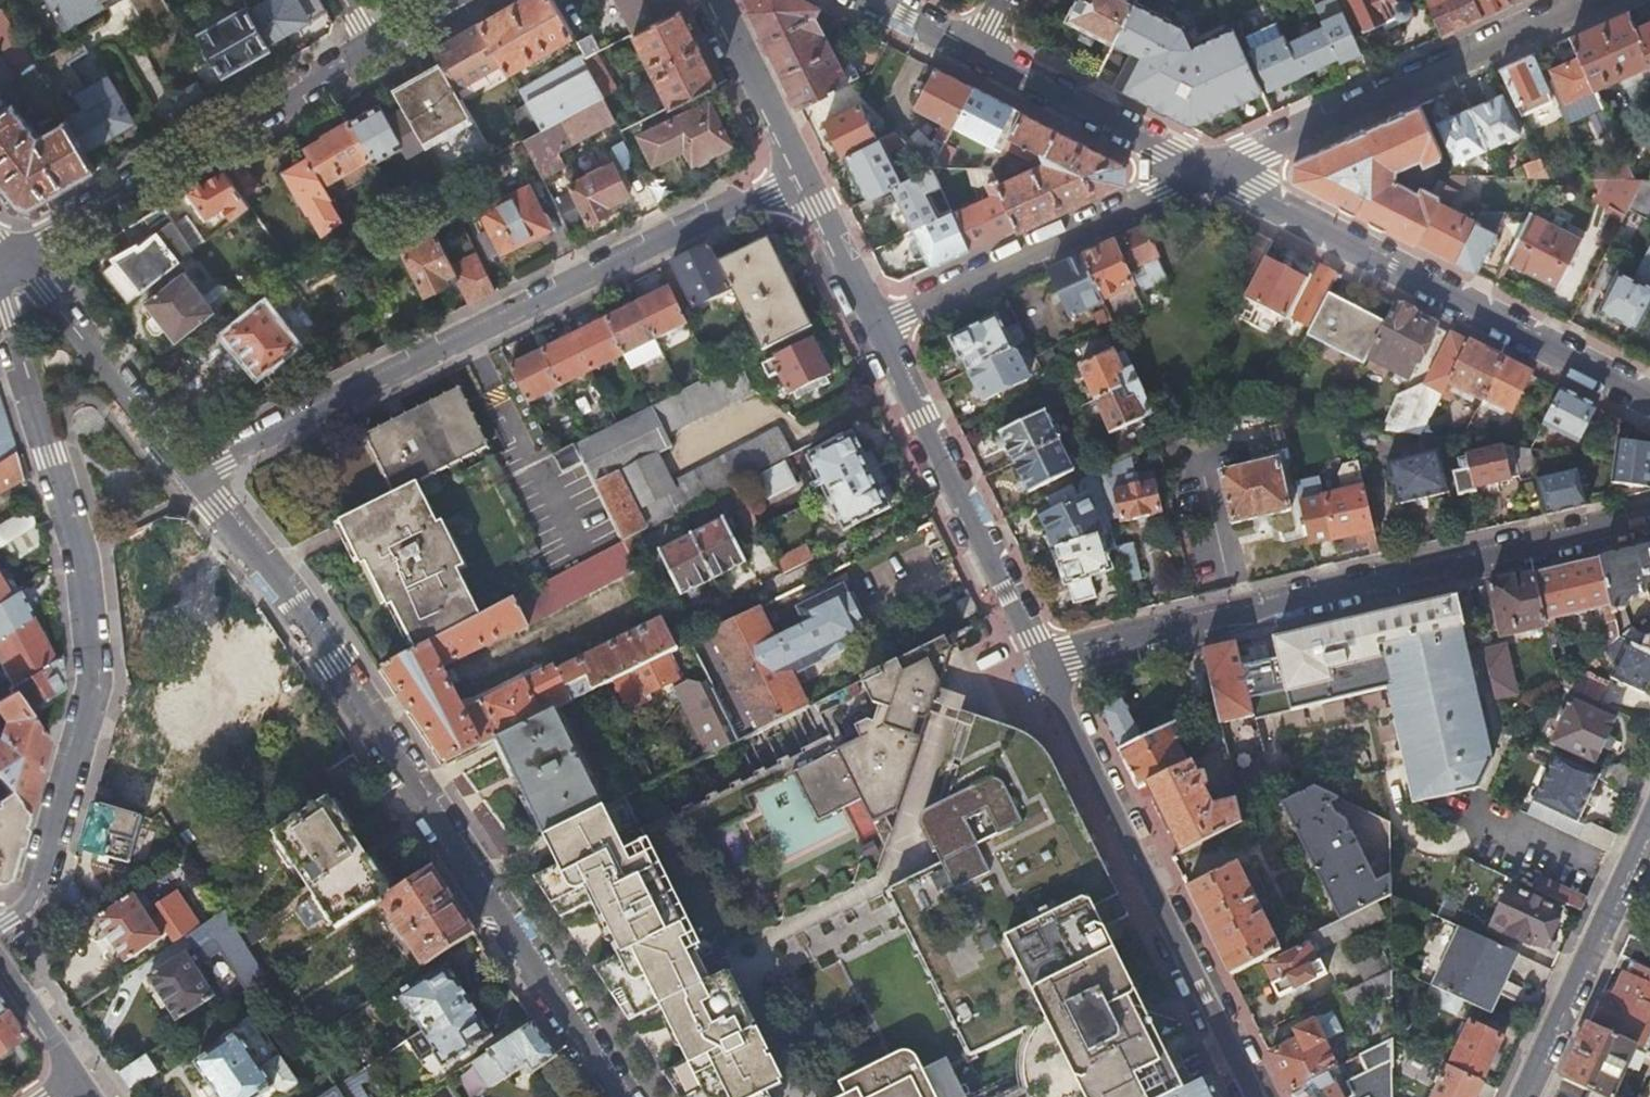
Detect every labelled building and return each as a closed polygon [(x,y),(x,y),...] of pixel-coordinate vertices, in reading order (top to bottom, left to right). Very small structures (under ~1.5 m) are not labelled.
[(65,28),(100,8),(104,6),(103,3),(107,0),(49,0),(65,28)] [(100,8),(103,13),(126,0),(107,0),(103,3),(104,6),(100,8)] [(148,30),(174,15),(165,0),(131,0),(148,30)] [(245,2),(249,9),(269,46),(328,13),(320,0),(271,0),(268,2),(267,0),(248,0),(245,2)] [(552,0),(519,0),(481,22),(502,60),(508,71),(527,60),(532,70),(540,66),(534,55),(571,33),(552,0)] [(675,0),(617,0),(634,33),(680,10),(675,0)] [(767,40),(813,17),(818,7),(804,0),(747,0),(767,40)] [(1113,44),(1135,1),(1133,0),(1077,0),(1066,20),(1113,44)] [(1096,77),(1208,134),(1209,134),(1214,116),(1264,93),(1221,0),(1136,0),(1135,1),(1113,44),(1096,77)] [(1366,31),(1399,16),(1401,19),(1402,19),(1405,18),(1407,17),(1408,14),(1407,12),(1407,11),(1404,8),(1406,7),(1403,0),(1351,0),(1366,31)] [(1443,35),(1484,17),(1476,0),(1427,0),(1443,35)] [(1513,4),(1511,0),(1476,0),(1484,17),(1513,4)] [(3,9),(0,11),(0,46),(33,89),(44,80),(35,64),(3,9)] [(249,9),(202,35),(209,46),(218,63),(225,74),(271,48),(269,46),(249,9)] [(680,10),(634,33),(670,105),(716,82),(680,10)] [(1573,36),(1582,55),(1595,86),(1622,74),(1649,62),(1649,57),(1637,28),(1629,10),(1573,36)] [(1343,11),(1342,12),(1322,21),(1324,26),(1340,59),(1342,63),(1355,57),(1358,62),(1364,59),(1362,53),(1363,53),(1343,11)] [(813,17),(767,40),(784,73),(830,50),(813,17)] [(502,60),(481,22),(434,49),(441,63),(454,87),(502,60)] [(1637,28),(1649,57),(1649,22),(1637,28)] [(1340,59),(1324,26),(1287,43),(1302,76),(1340,59)] [(1287,43),(1283,34),(1251,49),(1271,90),(1302,76),(1287,43)] [(44,80),(59,106),(67,121),(85,151),(104,141),(102,137),(132,120),(126,110),(123,86),(114,88),(109,78),(85,91),(69,63),(88,52),(80,38),(35,64),(44,80)] [(218,63),(209,46),(203,50),(201,50),(211,67),(218,63)] [(830,50),(784,73),(800,106),(847,83),(838,64),(830,50)] [(583,57),(585,57),(581,51),(518,89),(541,131),(603,97),(597,84),(583,57)] [(610,77),(596,51),(585,57),(583,57),(597,84),(610,77)] [(1533,54),(1501,68),(1517,104),(1549,89),(1533,54)] [(1582,55),(1546,71),(1561,105),(1597,89),(1595,86),(1582,55)] [(859,77),(850,58),(838,64),(847,83),(859,77)] [(1622,74),(1636,104),(1649,98),(1649,62),(1622,74)] [(493,157),(454,87),(441,63),(434,67),(394,90),(406,111),(409,117),(425,144),(446,182),(493,157)] [(973,87),(934,67),(915,106),(942,120),(923,158),(932,167),(953,125),(973,87)] [(1022,112),(973,87),(953,125),(1001,149),(1004,145),(1022,112)] [(11,106),(0,92),(0,115),(11,106)] [(1503,94),(1471,108),(1489,148),(1521,134),(1503,94)] [(617,124),(603,97),(541,131),(522,141),(542,181),(564,170),(557,156),(617,124)] [(652,165),(667,157),(663,148),(679,140),(683,149),(691,165),(732,144),(709,99),(637,135),(652,165)] [(349,120),(370,158),(373,162),(402,145),(407,154),(425,144),(409,117),(406,111),(389,120),(379,103),(349,120)] [(0,115),(0,178),(19,203),(27,204),(35,205),(96,170),(85,151),(67,121),(40,137),(14,104),(11,106),(0,115)] [(875,137),(859,105),(825,122),(841,154),(875,137)] [(1421,105),(1295,162),(1294,179),(1416,242),(1453,175),(1421,105)] [(1489,148),(1471,108),(1438,123),(1456,163),(1489,148)] [(1123,164),(1022,112),(1004,145),(1031,160),(1039,157),(1042,159),(1047,157),(1049,162),(1006,180),(996,159),(991,168),(1019,228),(1123,181),(1123,164)] [(370,158),(349,120),(320,137),(320,138),(302,149),(307,157),(323,184),(370,158)] [(895,131),(846,156),(867,199),(892,186),(908,179),(902,169),(898,171),(886,146),(890,146),(904,139),(895,131)] [(663,148),(667,157),(683,149),(679,140),(663,148)] [(323,237),(344,220),(332,199),(323,184),(307,157),(282,172),(307,214),(309,212),(323,237)] [(1480,163),(1485,176),(1501,176),(1493,157),(1480,163)] [(1546,168),(1541,157),(1526,164),(1532,177),(1550,178),(1546,168)] [(259,186),(241,160),(223,171),(244,198),(259,186)] [(1586,161),(1546,168),(1550,178),(1554,178),(1594,179),(1586,161)] [(571,192),(552,201),(566,229),(584,219),(587,224),(610,211),(608,206),(629,195),(613,163),(603,168),(602,167),(588,174),(589,175),(568,186),(571,192)] [(938,180),(932,167),(908,179),(892,186),(914,229),(940,216),(929,192),(941,187),(938,180)] [(962,167),(932,167),(938,180),(949,177),(962,178),(962,167)] [(969,250),(1019,228),(991,168),(981,168),(992,194),(952,212),(954,216),(969,250)] [(244,198),(223,171),(187,192),(207,219),(223,207),(232,219),(249,206),(244,198)] [(1453,175),(1416,242),(1455,262),(1477,221),(1477,220),(1450,206),(1458,191),(1461,192),(1467,180),(1480,184),(1500,183),(1501,176),(1485,176),(1453,175)] [(1594,179),(1554,178),(1610,206),(1623,179),(1594,179)] [(1623,179),(1610,206),(1626,214),(1629,209),(1644,180),(1623,179)] [(1629,209),(1645,218),(1649,209),(1649,180),(1644,180),(1629,209)] [(451,204),(441,184),(414,199),(425,218),(451,204)] [(491,257),(548,229),(528,187),(479,211),(488,228),(479,232),(491,257)] [(192,251),(174,224),(161,206),(142,218),(155,236),(138,248),(136,246),(113,259),(115,261),(102,271),(126,303),(192,251)] [(1583,239),(1532,212),(1506,261),(1557,288),(1583,239)] [(186,215),(174,224),(192,251),(205,241),(186,215)] [(914,229),(932,267),(969,250),(954,216),(943,221),(940,216),(914,229)] [(1477,221),(1455,262),(1477,273),(1498,233),(1477,221)] [(1111,321),(1113,327),(1145,311),(1137,294),(1167,280),(1144,230),(1082,258),(1102,302),(1106,309),(1111,321)] [(495,291),(476,253),(453,265),(436,233),(402,250),(425,296),(447,284),(451,293),(461,287),(469,303),(495,291)] [(1274,242),(1257,233),(1246,254),(1244,253),(1225,288),(1245,299),(1266,258),(1274,242)] [(718,262),(731,289),(762,352),(812,326),(767,237),(718,262)] [(710,245),(671,264),(692,308),(731,289),(718,262),(710,245)] [(276,275),(291,263),(285,255),(274,263),(277,267),(273,270),(276,275)] [(1649,284),(1649,255),(1638,278),(1649,284)] [(1082,258),(1050,272),(1071,317),(1102,302),(1082,258)] [(1266,258),(1245,299),(1255,304),(1245,322),(1265,332),(1275,314),(1286,320),(1307,279),(1266,258)] [(1338,275),(1321,266),(1297,314),(1313,323),(1326,298),(1329,293),(1338,275)] [(1649,301),(1649,284),(1638,278),(1636,281),(1618,271),(1598,309),(1636,328),(1649,301)] [(176,341),(215,310),(202,294),(184,272),(145,303),(155,316),(147,322),(146,328),(151,334),(158,334),(166,329),(176,341)] [(202,294),(215,310),(229,299),(230,292),(223,284),(216,283),(202,294)] [(638,303),(655,340),(688,324),(670,287),(638,303)] [(1313,323),(1308,334),(1365,364),(1369,357),(1386,323),(1329,293),(1326,298),(1313,323)] [(227,333),(259,374),(297,344),(265,303),(227,333)] [(605,320),(624,356),(655,340),(638,303),(605,320)] [(1386,323),(1369,357),(1408,377),(1416,363),(1419,364),(1421,362),(1432,340),(1432,338),(1430,337),(1435,328),(1438,329),(1439,327),(1396,305),(1386,323)] [(1094,315),(1099,327),(1111,321),(1106,309),(1094,315)] [(963,358),(969,371),(1014,349),(1028,342),(1021,329),(1012,334),(1015,340),(1010,343),(997,317),(951,340),(960,359),(963,358)] [(573,336),(591,372),(624,356),(605,320),(573,336)] [(693,334),(713,376),(727,369),(739,363),(744,361),(722,320),(693,334)] [(1396,397),(1380,431),(1421,436),(1441,398),(1469,343),(1451,333),(1425,384),(1396,397)] [(573,336),(542,352),(560,388),(591,372),(573,336)] [(812,339),(761,364),(769,378),(778,374),(789,394),(829,374),(812,339)] [(1469,343),(1441,398),(1449,402),(1457,388),(1482,400),(1503,360),(1469,343)] [(1014,349),(969,371),(984,401),(1028,379),(1014,349)] [(1080,366),(1095,400),(1138,381),(1132,367),(1122,372),(1112,350),(1080,366)] [(542,352),(510,368),(528,404),(560,388),(542,352)] [(1530,374),(1503,360),(1482,400),(1485,402),(1486,399),(1510,412),(1530,374)] [(739,363),(727,369),(740,396),(753,390),(739,363)] [(713,376),(575,444),(624,540),(632,536),(680,511),(728,486),(737,481),(814,441),(807,427),(784,440),(781,435),(777,437),(764,433),(675,479),(677,483),(633,506),(616,474),(672,445),(666,433),(740,396),(727,369),(713,376)] [(1138,381),(1095,400),(1111,434),(1153,414),(1138,381)] [(439,397),(469,459),(490,449),(460,387),(439,397)] [(1595,408),(1562,390),(1544,426),(1578,443),(1595,408)] [(355,554),(432,516),(417,485),(469,459),(439,397),(362,435),(392,495),(339,521),(355,554)] [(0,410),(0,462),(13,453),(0,410)] [(1618,440),(1621,421),(1603,411),(1596,459),(1614,462),(1618,440)] [(1001,433),(1015,463),(1059,441),(1045,412),(1001,433)] [(1476,413),(1461,441),(1472,443),(1484,417),(1476,413)] [(1265,416),(1263,416),(1270,446),(1286,442),(1281,418),(1265,416)] [(776,427),(764,433),(777,437),(781,435),(776,427)] [(826,493),(868,471),(861,457),(864,456),(852,434),(807,457),(826,493)] [(1611,484),(1644,488),(1646,472),(1649,473),(1649,445),(1618,440),(1614,462),(1611,484)] [(1059,441),(1015,463),(1030,493),(1074,471),(1059,441)] [(1467,458),(1459,460),(1461,472),(1455,473),(1460,495),(1476,492),(1475,488),(1512,479),(1504,447),(1466,455),(1467,458)] [(1513,448),(1504,447),(1512,479),(1520,478),(1513,448)] [(1521,481),(1537,478),(1531,451),(1513,448),(1520,478),(1521,481)] [(1396,505),(1449,493),(1440,451),(1386,463),(1396,505)] [(13,453),(0,462),(0,492),(21,478),(13,453)] [(1119,513),(1121,521),(1163,511),(1154,473),(1139,477),(1139,475),(1136,476),(1132,454),(1098,471),(1109,516),(1119,513)] [(291,461),(297,472),(308,467),(302,455),(291,461)] [(1279,459),(1220,474),(1232,526),(1291,510),(1279,459)] [(1296,482),(1311,546),(1333,541),(1333,542),(1367,534),(1369,542),(1376,541),(1358,462),(1343,465),(1338,474),(1342,491),(1323,496),(1318,476),(1296,482)] [(749,481),(760,504),(797,486),(785,463),(749,481)] [(876,486),(868,471),(826,493),(844,529),(890,506),(888,502),(894,499),(895,496),(890,486),(886,485),(881,488),(879,484),(876,486)] [(1081,482),(1046,498),(1053,514),(1042,519),(1057,550),(1112,532),(1109,516),(1098,471),(1081,482)] [(1537,480),(1545,516),(1588,506),(1579,471),(1537,480)] [(744,494),(737,481),(728,486),(734,499),(744,494)] [(31,508),(0,526),(0,548),(3,546),(36,526),(31,508)] [(416,648),(482,614),(460,570),(467,566),(445,521),(437,525),(432,516),(355,554),(361,566),(366,563),(388,607),(394,604),(416,648)] [(724,518),(692,534),(714,577),(746,561),(724,518)] [(42,543),(36,526),(3,546),(13,560),(42,543)] [(783,573),(812,558),(799,532),(770,546),(783,573)] [(1112,532),(1057,550),(1062,564),(1059,568),(1065,583),(1069,586),(1075,605),(1096,597),(1090,578),(1112,571),(1107,553),(1117,550),(1116,547),(1112,532)] [(714,577),(692,534),(659,551),(681,594),(714,577)] [(632,536),(624,540),(630,554),(639,550),(632,536)] [(416,648),(382,666),(445,763),(502,734),(556,708),(613,680),(667,653),(677,648),(662,619),(558,671),(554,665),(547,669),(543,661),(481,694),(459,701),(441,665),(637,567),(630,554),(624,540),(482,614),(416,648)] [(1376,541),(1369,542),(1372,554),(1378,552),(1376,541)] [(1116,547),(1117,550),(1124,581),(1140,577),(1132,543),(1116,547)] [(1600,558),(1613,612),(1615,611),(1616,613),(1617,620),(1621,637),(1634,627),(1625,611),(1633,600),(1649,596),(1648,589),(1649,589),(1649,547),(1600,558)] [(1534,574),(1547,626),(1550,636),(1560,633),(1556,619),(1603,607),(1606,615),(1616,613),(1615,611),(1613,612),(1600,558),(1534,574)] [(1534,574),(1490,584),(1503,637),(1547,626),(1534,574)] [(9,595),(0,580),(0,600),(9,595)] [(775,638),(760,607),(710,632),(757,730),(807,704),(793,675),(870,637),(844,585),(797,607),(805,623),(775,638)] [(16,590),(9,595),(0,600),(0,638),(32,619),(16,590)] [(1307,626),(1274,634),(1287,692),(1332,681),(1330,672),(1380,659),(1383,669),(1392,706),(1416,804),(1480,786),(1493,760),(1463,626),(1464,625),(1457,596),(1345,623),(1350,641),(1313,650),(1309,632),(1307,626)] [(32,619),(0,638),(0,665),(11,686),(54,661),(32,619)] [(1621,637),(1617,620),(1597,626),(1604,651),(1621,637)] [(1345,623),(1309,632),(1313,650),(1350,641),(1345,623)] [(929,716),(930,716),(931,715),(932,713),(964,627),(863,676),(875,703),(885,706),(879,723),(869,720),(856,726),(861,737),(847,744),(842,733),(833,737),(831,734),(825,736),(828,741),(812,749),(810,744),(801,748),(804,753),(788,761),(785,756),(777,760),(780,765),(764,773),(762,768),(753,772),(756,777),(740,784),(738,779),(729,784),(731,789),(715,797),(712,792),(704,796),(706,801),(691,808),(689,803),(680,808),(683,812),(668,820),(666,815),(657,819),(659,824),(640,833),(622,797),(604,806),(551,832),(566,863),(559,866),(536,877),(562,917),(593,902),(601,898),(606,908),(600,916),(613,942),(623,942),(628,952),(620,956),(595,968),(629,1019),(660,1005),(668,1001),(673,1011),(667,1019),(680,1045),(690,1045),(695,1055),(687,1059),(663,1071),(680,1096),(760,1096),(757,1092),(764,1089),(713,986),(696,951),(717,941),(719,946),(728,942),(726,937),(739,930),(742,935),(753,930),(750,925),(764,918),(767,923),(776,918),(773,913),(789,906),(792,911),(801,907),(798,901),(813,894),(816,899),(823,896),(820,891),(837,883),(839,888),(848,883),(846,878),(860,871),(863,876),(872,872),(869,867),(888,857),(883,847),(922,739),(915,737),(922,718),(923,718),(924,718),(925,718),(927,718),(928,717),(929,717),(929,716)] [(1649,637),(1636,631),(1634,627),(1621,637),(1628,640),(1649,652),(1649,637)] [(1552,646),(1562,685),(1582,669),(1587,665),(1580,639),(1577,640),(1576,633),(1569,635),(1570,642),(1552,646)] [(747,736),(698,637),(690,641),(714,689),(739,740),(747,736)] [(1649,683),(1649,652),(1628,640),(1611,677),(1645,694),(1649,683)] [(1507,645),(1486,650),(1498,700),(1508,697),(1519,694),(1507,645)] [(677,675),(667,653),(613,680),(627,709),(646,700),(644,695),(671,682),(671,681),(675,679),(675,678),(677,675)] [(64,689),(60,657),(54,661),(11,686),(6,689),(10,694),(23,713),(64,689)] [(1332,681),(1373,671),(1383,669),(1380,659),(1330,672),(1332,681)] [(1382,708),(1392,706),(1383,669),(1373,671),(1382,708)] [(1582,669),(1562,685),(1598,702),(1607,682),(1582,669)] [(738,740),(739,740),(714,689),(705,694),(700,684),(688,680),(682,683),(680,679),(675,678),(675,679),(671,681),(671,682),(707,755),(738,739),(738,740)] [(10,694),(0,701),(0,722),(4,723),(7,727),(0,732),(0,785),(6,794),(23,819),(44,742),(23,713),(10,694)] [(1098,708),(1137,788),(1147,783),(1187,764),(1175,742),(1183,738),(1175,723),(1143,738),(1123,697),(1098,708)] [(1508,697),(1498,700),(1506,731),(1521,718),(1508,697)] [(1616,720),(1573,699),(1552,743),(1596,764),(1616,720)] [(556,708),(502,734),(551,832),(604,806),(556,708)] [(1054,764),(1040,760),(1021,743),(1016,731),(1005,727),(1002,735),(977,727),(972,715),(963,712),(933,792),(939,804),(926,810),(925,811),(922,815),(920,820),(920,824),(921,827),(939,864),(890,888),(902,914),(896,917),(901,925),(907,922),(916,940),(909,943),(914,952),(920,949),(929,968),(923,971),(927,978),(933,975),(941,992),(935,995),(939,1003),(945,1000),(954,1018),(948,1021),(952,1030),(958,1027),(970,1050),(1030,1021),(1034,1030),(1028,1040),(1024,1050),(1023,1056),(1022,1067),(1024,1079),(1027,1090),(1031,1096),(1167,1096),(1184,1089),(1165,1051),(1175,1046),(1190,1039),(1180,1020),(1178,1021),(1147,1036),(1129,999),(1130,998),(1131,997),(1133,996),(1133,994),(1134,993),(1134,991),(1134,989),(1129,978),(1123,976),(1097,923),(1113,915),(1120,918),(1123,917),(1124,915),(1125,911),(1125,909),(1117,892),(1108,889),(1099,872),(1105,868),(1104,865),(1094,862),(1085,843),(1091,840),(1090,837),(1080,833),(1072,815),(1078,812),(1076,808),(1063,804),(1053,785),(1062,781),(1054,764)] [(926,728),(932,713),(931,715),(930,716),(929,716),(929,717),(928,717),(927,718),(925,718),(924,718),(923,718),(922,718),(915,737),(922,739),(926,728)] [(1208,753),(1225,745),(1217,713),(1199,717),(1208,753)] [(1002,735),(1005,727),(972,715),(977,727),(1002,735)] [(1054,764),(1051,758),(1044,748),(1038,743),(1030,737),(1023,733),(1016,731),(1021,743),(1040,760),(1054,764)] [(1528,813),(1609,852),(1617,834),(1595,823),(1593,829),(1577,822),(1600,776),(1556,755),(1528,813)] [(1147,783),(1182,852),(1243,823),(1239,804),(1215,812),(1203,789),(1207,787),(1204,774),(1196,775),(1190,762),(1187,764),(1147,783)] [(1063,804),(1076,808),(1062,781),(1053,785),(1063,804)] [(99,787),(94,805),(117,811),(122,794),(99,787)] [(1376,903),(1392,896),(1392,875),(1379,881),(1377,877),(1375,878),(1337,801),(1340,799),(1316,788),(1283,804),(1341,920),(1376,903)] [(23,819),(6,794),(0,798),(0,882),(5,881),(23,819)] [(329,798),(275,835),(316,898),(329,918),(338,931),(383,902),(392,895),(389,890),(390,889),(371,860),(370,860),(351,832),(352,831),(333,803),(332,803),(329,798)] [(166,858),(183,847),(162,814),(152,821),(117,811),(94,805),(81,851),(128,864),(141,822),(157,845),(166,858)] [(1080,833),(1090,837),(1078,812),(1072,815),(1080,833)] [(1380,834),(1369,812),(1358,818),(1369,840),(1380,834)] [(1380,834),(1392,829),(1392,823),(1369,812),(1380,834)] [(544,836),(559,866),(566,863),(551,832),(544,836)] [(1094,862),(1104,865),(1091,840),(1085,843),(1094,862)] [(166,858),(157,845),(150,849),(157,859),(160,863),(166,858)] [(1187,888),(1230,974),(1264,958),(1297,942),(1291,934),(1277,942),(1238,864),(1187,888)] [(1108,889),(1117,892),(1105,868),(1099,872),(1108,889)] [(417,963),(421,968),(474,933),(432,869),(392,895),(383,902),(385,906),(389,903),(425,958),(417,963)] [(72,882),(64,911),(69,921),(71,929),(90,925),(89,918),(90,910),(72,882)] [(1540,892),(1519,882),(1515,891),(1521,894),(1522,892),(1529,896),(1528,897),(1536,901),(1540,892)] [(1557,883),(1556,884),(1550,896),(1581,911),(1587,897),(1557,883)] [(170,933),(177,943),(186,937),(198,929),(202,926),(178,891),(158,904),(164,913),(152,920),(145,910),(151,906),(138,886),(131,891),(134,895),(96,921),(125,964),(170,933)] [(1521,894),(1515,891),(1512,889),(1494,925),(1530,943),(1532,939),(1544,945),(1560,913),(1553,909),(1554,907),(1546,904),(1545,905),(1536,901),(1528,897),(1529,896),(1522,892),(1521,894)] [(297,910),(310,930),(329,918),(316,898),(297,910)] [(601,898),(593,902),(600,916),(606,908),(601,898)] [(1384,918),(1376,903),(1341,920),(1304,938),(1309,946),(1268,966),(1266,966),(1275,983),(1272,984),(1279,998),(1326,974),(1320,961),(1316,962),(1312,954),(1384,918)] [(224,911),(205,925),(227,958),(229,957),(237,968),(253,957),(224,911)] [(1462,927),(1434,986),(1441,989),(1464,1000),(1493,1014),(1522,955),(1462,927)] [(198,929),(186,937),(192,947),(204,938),(198,929)] [(1630,934),(1620,956),(1631,962),(1649,970),(1649,943),(1630,934)] [(1297,942),(1264,958),(1268,966),(1309,946),(1304,938),(1297,942)] [(613,942),(620,956),(628,952),(623,942),(613,942)] [(1365,981),(1391,968),(1383,952),(1357,965),(1365,981)] [(150,979),(178,1023),(216,997),(187,953),(150,979)] [(1631,962),(1616,996),(1609,993),(1593,1025),(1637,1046),(1646,1050),(1649,1042),(1649,970),(1631,962)] [(423,1032),(470,1002),(446,966),(398,998),(407,1013),(410,1011),(423,1032)] [(713,986),(764,1089),(776,1083),(725,980),(713,986)] [(1143,1009),(1134,989),(1134,991),(1134,993),(1133,994),(1133,996),(1131,997),(1130,998),(1129,999),(1147,1036),(1178,1021),(1143,1009)] [(1464,1000),(1441,989),(1435,1003),(1457,1014),(1464,1000)] [(411,1040),(423,1032),(410,1011),(407,1013),(398,998),(388,1005),(411,1040)] [(668,1001),(660,1005),(667,1019),(673,1011),(668,1001)] [(493,1036),(470,1002),(423,1032),(437,1053),(435,1055),(443,1069),(493,1036)] [(23,1036),(5,1009),(0,1012),(0,1052),(23,1036)] [(1300,1039),(1269,1054),(1288,1091),(1329,1071),(1338,1067),(1331,1054),(1336,1051),(1332,1045),(1327,1047),(1324,1041),(1342,1032),(1332,1014),(1296,1032),(1300,1039)] [(249,1017),(235,1025),(250,1050),(264,1042),(249,1017)] [(1470,1021),(1449,1065),(1483,1081),(1504,1036),(1470,1021)] [(534,1023),(488,1053),(505,1079),(527,1066),(533,1074),(557,1058),(534,1023)] [(1589,1023),(1563,1077),(1593,1091),(1605,1096),(1616,1096),(1614,1095),(1637,1046),(1593,1025),(1589,1023)] [(437,1053),(423,1032),(411,1040),(433,1075),(443,1069),(435,1055),(437,1053)] [(1393,1039),(1393,1032),(1380,1038),(1383,1044),(1393,1039)] [(274,1089),(260,1067),(239,1036),(197,1065),(218,1096),(262,1096),(274,1089)] [(1383,1044),(1370,1051),(1377,1066),(1346,1082),(1354,1096),(1393,1096),(1393,1039),(1383,1044)] [(680,1045),(687,1059),(695,1055),(690,1045),(680,1045)] [(1193,1084),(1175,1046),(1165,1051),(1184,1089),(1193,1084)] [(960,1093),(963,1091),(959,1083),(956,1084),(944,1058),(919,1070),(913,1057),(912,1056),(909,1054),(908,1054),(905,1054),(903,1054),(840,1085),(846,1096),(962,1096),(960,1093)] [(119,1076),(131,1094),(161,1074),(149,1056),(119,1076)] [(260,1067),(274,1089),(277,1093),(285,1093),(299,1084),(280,1056),(260,1067)] [(336,1071),(344,1084),(354,1077),(346,1064),(341,1068),(336,1071)] [(1449,1065),(1434,1096),(1475,1096),(1483,1081),(1449,1065)] [(1329,1071),(1288,1091),(1291,1096),(1341,1096),(1329,1071)] [(1208,1077),(1193,1084),(1184,1089),(1167,1096),(1218,1096),(1208,1077)] [(1636,1080),(1628,1096),(1649,1096),(1649,1086),(1636,1080)] [(338,1088),(344,1096),(359,1096),(356,1092),(352,1095),(344,1084),(338,1088)] [(338,1088),(325,1096),(344,1096),(338,1088)]
